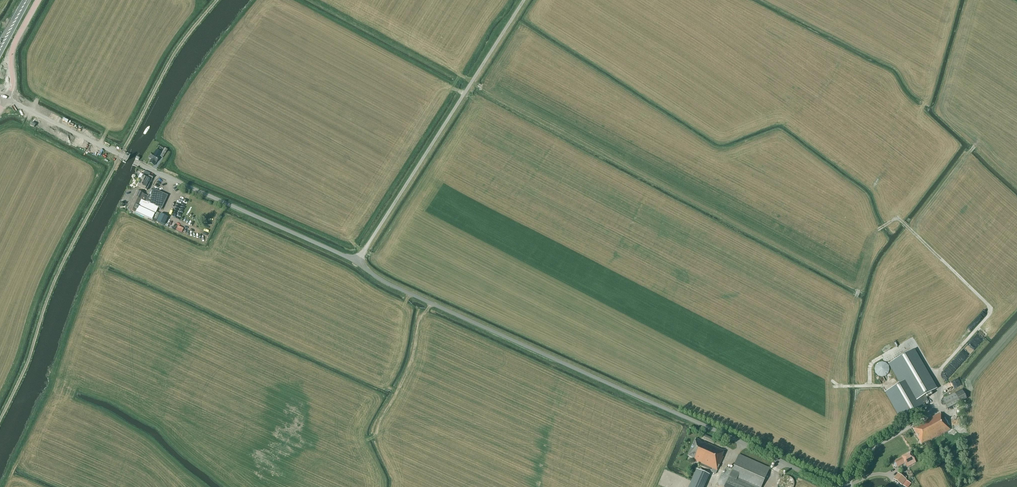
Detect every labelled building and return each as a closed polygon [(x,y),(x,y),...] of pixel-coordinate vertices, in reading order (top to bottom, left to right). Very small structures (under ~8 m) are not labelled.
[(973,151),(980,157),(982,156),(975,149),(973,151)] [(151,160),(149,163),(154,166),(156,162),(159,158),(158,158),(159,156),(159,157),(161,154),(156,151),(153,155),(152,154),(149,158),(152,160),(151,160)] [(152,179),(153,177),(149,175),(150,174),(145,171),(143,175),(140,181),(149,185),(152,179)] [(137,186),(147,191),(149,185),(140,181),(137,186)] [(151,188),(148,195),(147,196),(137,191),(128,210),(155,222),(156,220),(159,214),(156,212),(158,208),(161,210),(168,196),(151,188)] [(168,218),(160,214),(156,222),(164,225),(168,218)] [(925,396),(936,390),(914,350),(890,364),(901,383),(886,392),(902,420),(924,407),(922,403),(927,400),(925,396)] [(886,363),(882,362),(879,363),(876,365),(875,369),(875,373),(878,376),(882,377),(885,376),(888,373),(889,370),(889,366),(886,363)] [(957,386),(962,384),(958,377),(953,379),(957,386)] [(962,390),(942,400),(947,409),(966,399),(962,390)] [(942,418),(940,413),(912,428),(921,445),(950,430),(943,417),(942,418)] [(716,474),(723,457),(722,456),(724,451),(704,442),(704,443),(701,442),(701,441),(696,439),(688,456),(695,459),(694,461),(713,469),(712,472),(716,474)] [(897,467),(905,463),(907,468),(916,463),(910,453),(902,458),(895,462),(895,463),(894,464),(894,465),(895,467),(896,467),(897,466),(897,467)] [(770,468),(739,455),(732,470),(726,467),(725,470),(723,470),(719,479),(721,480),(718,485),(722,486),(761,486),(770,468)] [(697,469),(689,486),(704,486),(710,475),(697,469)] [(907,477),(901,473),(900,475),(898,474),(893,480),(902,486),(905,482),(906,480),(905,479),(907,477)] [(794,486),(794,485),(794,484),(794,483),(794,482),(794,481),(793,481),(793,480),(792,479),(791,478),(790,477),(789,477),(788,477),(787,476),(786,476),(786,477),(785,477),(784,477),(783,477),(783,478),(782,478),(781,479),(780,480),(780,481),(780,482),(779,482),(779,483),(779,484),(779,485),(779,486),(780,486),(794,486)]
